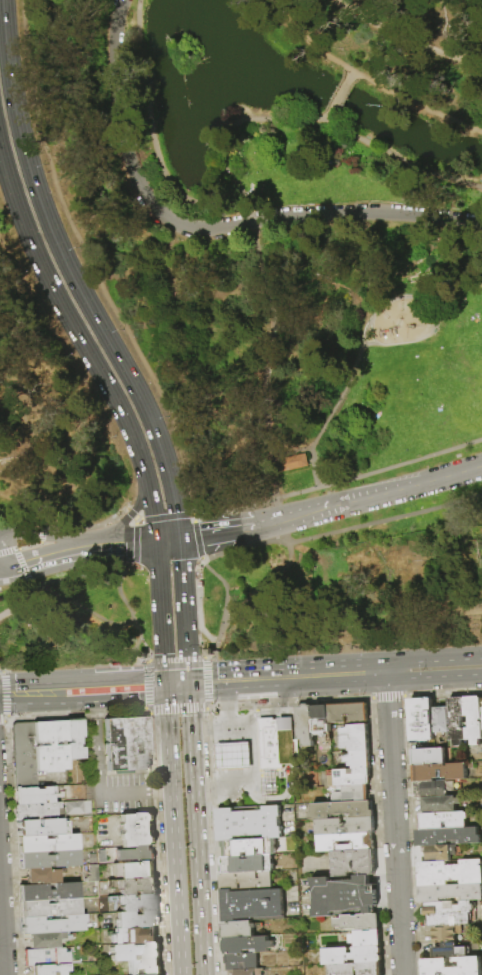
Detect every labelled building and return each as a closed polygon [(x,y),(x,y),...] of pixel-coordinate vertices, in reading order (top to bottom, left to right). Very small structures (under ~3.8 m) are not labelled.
[(305,453),(308,466),(282,472),(279,459),(305,453)] [(481,737),(478,738),(479,744),(471,744),(471,738),(466,738),(465,727),(469,727),(468,715),(464,715),(463,696),(479,695),(480,707),(481,737)] [(463,696),(464,715),(461,715),(462,727),(465,727),(466,738),(466,747),(450,748),(449,732),(448,706),(447,697),(463,696)] [(433,733),(434,738),(410,740),(408,699),(431,697),(432,706),(433,733)] [(449,732),(442,732),(442,737),(437,737),(436,732),(433,733),(432,706),(433,706),(432,701),(438,701),(438,705),(439,705),(439,706),(448,706),(449,732)] [(349,723),(348,718),(346,718),(346,724),(328,725),(327,706),(365,704),(366,722),(349,723)] [(312,707),(313,725),(310,725),(311,742),(312,742),(312,747),(302,748),(301,741),(296,741),(296,729),(297,729),(297,726),(296,726),(295,707),(301,707),(303,705),(307,705),(308,707),(312,707)] [(328,725),(329,733),(313,734),(313,725),(312,707),(327,706),(328,725)] [(104,719),(146,717),(149,769),(133,770),(133,773),(115,774),(115,771),(107,771),(104,719)] [(64,720),(81,719),(83,758),(66,759),(64,720)] [(258,721),(291,719),(293,766),(282,766),(282,770),(261,771),(258,721)] [(64,720),(66,759),(67,769),(60,769),(60,772),(43,773),(43,770),(35,771),(32,722),(64,720)] [(32,722),(35,771),(36,787),(15,788),(12,723),(32,722)] [(350,752),(348,752),(348,750),(341,751),(340,729),(347,729),(347,727),(366,725),(367,725),(368,751),(350,752)] [(215,773),(214,747),(248,745),(250,771),(215,773)] [(411,748),(444,747),(445,763),(412,764),(411,748)] [(368,769),(352,770),(352,768),(348,768),(348,764),(344,764),(343,756),(350,756),(350,752),(368,751),(369,769),(368,769)] [(412,764),(445,763),(445,765),(447,765),(447,763),(472,761),(472,768),(465,768),(466,778),(460,779),(453,779),(447,779),(446,777),(433,778),(433,780),(414,781),(413,781),(412,764)] [(366,786),(341,787),(334,788),(333,771),(352,770),(368,769),(369,784),(368,786),(366,786)] [(433,780),(445,779),(445,781),(453,780),(453,779),(460,779),(460,789),(445,790),(445,794),(423,795),(423,797),(421,797),(415,797),(414,781),(433,780)] [(15,788),(36,787),(49,786),(49,793),(52,793),(52,802),(16,804),(15,788)] [(355,803),(355,801),(333,802),(333,793),(341,793),(341,787),(366,786),(367,802),(355,803)] [(423,797),(454,795),(454,797),(462,797),(463,802),(454,803),(455,811),(434,812),(433,811),(422,811),(421,797),(423,797)] [(64,801),(82,800),(89,800),(90,812),(83,813),(65,814),(64,801)] [(16,804),(52,802),(59,801),(59,807),(63,807),(63,817),(55,817),(55,818),(17,820),(14,821),(13,804),(16,804)] [(373,817),(351,819),(351,815),(329,817),(330,820),(316,821),(310,821),(309,813),(311,813),(311,805),(355,803),(367,802),(371,802),(371,811),(372,811),(373,817)] [(217,842),(217,833),(214,833),(213,821),(216,821),(216,810),(233,809),(233,814),(262,812),(262,808),(279,807),(279,818),(278,818),(278,828),(280,828),(280,839),(274,839),(264,840),(263,837),(234,838),(234,841),(220,842),(217,842)] [(434,812),(455,811),(465,810),(465,811),(467,812),(467,817),(465,818),(466,827),(447,828),(447,821),(443,821),(443,828),(421,829),(420,828),(419,827),(418,816),(420,814),(420,813),(434,812)] [(135,846),(121,846),(121,840),(119,840),(119,839),(119,833),(121,832),(120,829),(118,828),(118,824),(120,822),(120,814),(152,812),(152,814),(154,815),(154,820),(153,822),(153,836),(155,837),(156,842),(154,845),(150,845),(135,846)] [(317,837),(316,821),(330,820),(342,819),(342,825),(348,825),(348,819),(351,819),(373,817),(374,834),(371,834),(349,835),(349,831),(343,832),(343,834),(340,834),(340,832),(339,832),(339,836),(317,837)] [(55,818),(59,818),(59,821),(66,821),(66,834),(18,836),(16,835),(16,831),(18,829),(18,828),(16,826),(15,823),(17,821),(17,820),(55,818)] [(421,829),(443,828),(447,828),(466,827),(477,826),(478,834),(480,834),(480,842),(455,844),(425,845),(416,846),(415,830),(421,829)] [(18,836),(66,834),(76,833),(77,850),(54,851),(43,852),(18,853),(17,837),(18,836)] [(373,850),(360,851),(356,851),(347,852),(343,852),(331,853),(317,853),(317,837),(339,836),(349,835),(371,834),(371,841),(372,841),(373,850)] [(234,841),(264,840),(274,839),(275,856),(264,857),(261,857),(261,849),(257,849),(257,857),(249,857),(248,854),(242,854),(242,858),(229,858),(223,859),(222,849),(220,849),(220,842),(234,841)] [(425,845),(455,844),(455,847),(460,846),(460,853),(455,853),(455,854),(449,855),(449,860),(446,860),(437,861),(437,860),(425,860),(425,845)] [(153,861),(139,862),(139,859),(117,860),(116,849),(135,848),(135,846),(150,845),(150,852),(153,851),(154,861),(153,861)] [(18,853),(43,852),(43,855),(54,854),(54,851),(77,850),(78,866),(51,867),(51,861),(46,861),(46,867),(26,869),(19,869),(18,853)] [(368,877),(358,877),(357,874),(348,875),(348,878),(332,879),(331,853),(343,852),(343,855),(347,854),(347,852),(356,851),(356,854),(360,854),(360,851),(373,850),(374,876),(368,877)] [(242,858),(249,857),(257,857),(261,857),(264,857),(264,859),(268,858),(269,867),(259,867),(259,873),(258,873),(256,873),(231,874),(230,865),(229,865),(229,864),(224,864),(224,860),(229,860),(229,858),(242,858)] [(460,860),(481,858),(481,883),(460,884),(460,880),(447,880),(447,885),(419,886),(417,862),(437,861),(446,860),(446,864),(460,864),(460,860)] [(112,863),(139,862),(153,861),(153,878),(120,879),(120,877),(113,877),(112,863)] [(89,864),(97,864),(98,880),(90,880),(89,864)] [(46,867),(47,867),(47,870),(58,869),(58,883),(52,883),(46,883),(38,884),(38,882),(26,883),(26,869),(46,867)] [(231,874),(256,873),(256,880),(259,880),(258,873),(259,873),(270,872),(271,888),(260,889),(240,890),(240,884),(237,884),(237,890),(231,890),(220,891),(218,891),(218,875),(231,874)] [(363,914),(363,912),(331,914),(331,917),(313,918),(313,910),(315,910),(313,887),(312,887),(311,880),(329,879),(329,882),(354,880),(354,877),(358,877),(368,877),(369,885),(375,885),(376,907),(373,907),(373,914),(372,914),(363,914)] [(156,894),(118,895),(118,888),(114,889),(114,880),(120,879),(153,878),(155,878),(157,879),(157,884),(155,885),(155,886),(157,887),(157,892),(156,894)] [(38,884),(46,883),(46,889),(53,888),(52,883),(58,883),(78,882),(78,897),(55,898),(54,896),(43,896),(43,899),(19,900),(18,885),(38,884)] [(460,884),(481,883),(481,899),(471,900),(463,900),(462,897),(440,898),(440,902),(425,902),(419,903),(419,886),(447,885),(460,884)] [(271,888),(281,888),(283,921),(251,922),(251,920),(234,920),(235,923),(229,923),(221,924),(220,891),(231,890),(231,893),(260,891),(260,889),(271,888)] [(157,910),(119,912),(119,904),(115,904),(115,896),(118,895),(156,894),(158,895),(158,900),(156,901),(156,902),(158,904),(158,908),(157,910)] [(19,900),(43,899),(44,904),(55,903),(55,898),(78,897),(79,914),(63,915),(54,916),(54,910),(47,910),(48,916),(41,917),(20,918),(19,900)] [(440,902),(453,901),(453,903),(460,903),(460,900),(463,900),(471,900),(472,902),(473,902),(474,920),(470,921),(470,924),(461,924),(438,925),(428,926),(428,925),(427,925),(426,919),(428,919),(428,914),(423,914),(423,908),(424,908),(424,907),(425,907),(425,902),(440,902)] [(155,927),(116,928),(114,928),(114,920),(116,920),(116,912),(119,912),(157,910),(158,926),(155,926),(155,927)] [(20,918),(41,917),(41,920),(63,918),(63,915),(79,914),(84,914),(84,922),(82,922),(83,930),(63,931),(28,933),(21,934),(21,927),(22,927),(22,924),(20,924),(20,918)] [(357,932),(356,930),(342,931),(342,928),(334,929),(334,920),(341,920),(341,917),(352,916),(352,918),(357,917),(357,916),(363,915),(363,914),(372,914),(372,915),(377,915),(378,931),(357,932)] [(235,923),(251,922),(251,925),(261,925),(261,929),(252,929),(253,938),(223,940),(222,940),(221,925),(229,925),(229,923),(235,923)] [(438,925),(461,924),(461,933),(455,933),(456,940),(442,941),(433,942),(432,927),(438,927),(438,925)] [(113,944),(113,933),(114,933),(114,929),(116,928),(155,927),(156,942),(113,944)] [(28,933),(63,931),(64,939),(57,939),(58,948),(46,948),(46,947),(29,948),(28,933)] [(378,947),(354,949),(354,946),(352,946),(352,945),(348,945),(347,936),(352,936),(354,936),(353,932),(357,932),(378,931),(379,931),(380,947),(378,947)] [(253,938),(266,938),(267,942),(272,942),(271,938),(282,937),(283,952),(272,953),(272,949),(267,950),(267,954),(256,955),(225,956),(224,956),(224,953),(223,951),(222,949),(222,944),(223,942),(223,940),(253,938)] [(456,940),(456,957),(447,958),(432,958),(431,947),(443,946),(442,941),(456,940)] [(159,958),(128,960),(111,961),(111,960),(109,959),(109,955),(111,954),(110,952),(109,951),(109,947),(110,946),(110,945),(113,945),(113,944),(156,942),(159,942),(159,943),(160,944),(160,948),(159,949),(159,950),(161,952),(161,956),(160,958),(159,958)] [(58,948),(63,947),(63,952),(68,951),(69,963),(68,963),(31,965),(25,966),(24,950),(46,948),(58,948)] [(378,963),(356,964),(356,961),(346,961),(347,965),(325,966),(323,966),(322,950),(348,949),(348,955),(353,954),(353,949),(354,949),(378,947),(380,949),(380,953),(379,955),(379,956),(381,957),(381,961),(379,962),(379,963),(378,963)] [(256,955),(257,970),(234,971),(226,972),(226,966),(224,966),(224,965),(223,957),(225,957),(225,956),(256,955)] [(480,956),(481,974),(423,974),(422,959),(432,958),(447,958),(447,967),(461,966),(461,957),(480,956)] [(161,967),(161,974),(128,974),(128,960),(159,958),(159,967),(161,967)] [(64,972),(64,974),(32,974),(31,965),(68,963),(68,971),(64,972)] [(378,963),(379,974),(358,974),(357,970),(355,970),(356,974),(325,974),(325,966),(347,965),(356,964),(378,963)]
